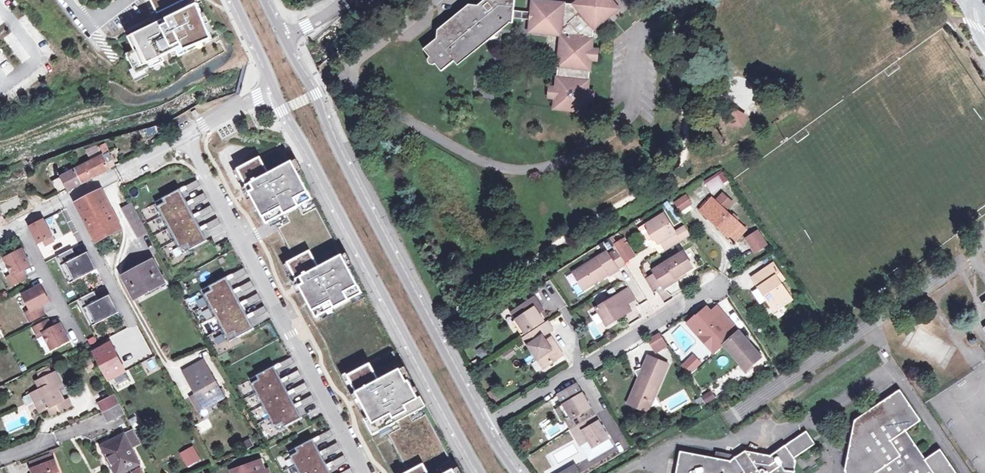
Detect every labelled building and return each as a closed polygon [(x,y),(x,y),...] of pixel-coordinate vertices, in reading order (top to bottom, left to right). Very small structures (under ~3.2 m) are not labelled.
[(157,11),(163,23),(157,26),(156,24),(135,35),(141,46),(126,54),(136,74),(151,67),(149,63),(176,49),(179,56),(219,36),(201,0),(151,0),(157,11)] [(424,48),(426,52),(429,50),(432,54),(429,56),(428,58),(428,59),(428,61),(430,63),(431,64),(433,64),(436,63),(438,61),(440,65),(438,67),(442,71),(456,59),(459,63),(463,60),(464,53),(471,53),(472,47),(479,47),(480,40),(487,41),(487,34),(495,28),(502,28),(503,21),(513,22),(513,16),(514,8),(515,0),(484,0),(478,4),(480,7),(472,14),(469,10),(462,10),(461,17),(454,16),(453,23),(446,23),(445,30),(438,36),(424,48)] [(544,0),(533,0),(532,9),(531,17),(530,31),(562,34),(557,86),(550,86),(550,97),(556,97),(555,107),(587,110),(588,101),(594,101),(595,92),(591,92),(591,89),(589,89),(592,58),(593,48),(595,28),(619,8),(612,0),(579,0),(575,3),(544,0)] [(471,4),(469,10),(472,14),(480,7),(478,4),(471,4)] [(514,8),(513,16),(531,17),(532,9),(514,8)] [(487,34),(487,41),(502,28),(495,28),(487,34)] [(741,73),(736,73),(732,73),(728,76),(726,80),(725,84),(725,88),(727,92),(730,95),(734,97),(738,97),(744,95),(747,91),(748,89),(749,84),(748,79),(745,76),(741,73)] [(742,129),(747,115),(734,111),(729,125),(742,129)] [(242,166),(239,168),(252,192),(268,223),(271,222),(271,221),(275,219),(296,259),(291,261),(291,260),(289,262),(302,287),(318,317),(320,316),(320,315),(363,292),(294,161),(292,161),(286,149),(278,148),(242,167),(242,166)] [(103,155),(61,177),(67,189),(68,190),(110,168),(107,163),(113,160),(109,152),(103,155)] [(719,176),(707,183),(711,191),(724,183),(719,176)] [(59,193),(67,189),(61,177),(53,181),(59,193)] [(202,185),(199,179),(187,185),(190,191),(202,185)] [(157,201),(164,214),(189,201),(183,191),(181,188),(157,201)] [(100,190),(76,203),(88,225),(112,213),(100,190)] [(209,199),(206,192),(194,199),(197,205),(209,199)] [(674,201),(678,212),(692,207),(688,196),(674,201)] [(18,197),(2,203),(6,213),(22,207),(18,197)] [(747,229),(712,198),(701,210),(729,236),(730,234),(736,240),(747,229)] [(164,214),(171,227),(195,214),(190,204),(189,201),(164,214)] [(132,204),(124,209),(139,237),(148,232),(132,204)] [(216,211),(212,205),(200,211),(204,218),(216,211)] [(664,212),(647,222),(659,241),(661,239),(667,248),(691,233),(685,224),(676,230),(664,212)] [(120,228),(112,213),(88,225),(96,241),(120,228)] [(171,227),(177,240),(202,227),(197,217),(195,214),(171,227)] [(222,224),(219,217),(207,224),(210,230),(222,224)] [(44,219),(30,226),(38,241),(43,239),(46,245),(55,240),(44,219)] [(177,240),(184,252),(209,239),(203,230),(202,227),(177,240)] [(755,256),(769,246),(758,230),(744,239),(755,256)] [(156,236),(159,243),(168,240),(165,232),(156,236)] [(624,238),(615,244),(625,260),(634,255),(624,238)] [(73,248),(57,256),(71,283),(98,269),(92,258),(81,264),(78,257),(73,248)] [(31,266),(23,249),(5,258),(13,275),(8,277),(12,285),(27,278),(23,270),(31,266)] [(624,263),(616,249),(609,253),(617,267),(624,263)] [(607,250),(575,270),(585,288),(610,272),(610,273),(618,268),(617,267),(609,253),(607,250)] [(692,266),(683,250),(653,268),(655,272),(662,282),(664,286),(678,278),(676,276),(685,271),(692,266)] [(89,251),(78,257),(81,264),(92,258),(89,251)] [(153,259),(124,275),(135,297),(164,280),(153,259)] [(774,264),(754,278),(761,287),(769,299),(777,310),(792,300),(780,283),(784,279),(774,264)] [(249,273),(245,267),(233,273),(236,280),(249,273)] [(662,282),(655,272),(647,277),(653,288),(662,282)] [(564,277),(570,287),(576,284),(571,273),(564,277)] [(203,289),(210,302),(235,289),(229,279),(228,276),(203,289)] [(256,286),(252,280),(240,286),(243,293),(256,286)] [(41,285),(24,294),(32,310),(27,313),(31,321),(45,314),(41,306),(50,301),(41,285)] [(629,287),(620,292),(627,302),(635,297),(629,287)] [(769,299),(761,287),(758,289),(766,300),(769,299)] [(210,302),(217,315),(241,302),(236,292),(235,289),(210,302)] [(100,300),(95,291),(79,299),(93,326),(120,312),(114,301),(103,307),(100,300)] [(627,302),(620,292),(597,307),(608,323),(631,309),(627,302)] [(262,299),(259,293),(247,299),(250,305),(262,299)] [(111,294),(100,300),(103,307),(114,301),(111,294)] [(207,305),(202,296),(194,300),(198,309),(207,305)] [(535,297),(512,311),(517,318),(526,332),(544,320),(539,313),(537,309),(541,306),(535,297)] [(217,315),(224,327),(248,315),(243,305),(241,302),(217,315)] [(269,312),(265,305),(253,312),(257,318),(269,312)] [(224,327),(230,340),(255,327),(250,318),(248,315),(224,327)] [(526,332),(517,318),(514,321),(522,334),(526,332)] [(53,328),(49,320),(35,328),(39,336),(44,333),(52,349),(70,340),(61,324),(53,328)] [(761,356),(730,320),(716,333),(742,362),(745,359),(751,366),(761,356)] [(548,322),(525,337),(538,358),(542,356),(548,365),(563,355),(554,341),(549,344),(546,340),(543,336),(553,329),(548,322)] [(661,333),(647,340),(654,355),(668,348),(661,333)] [(110,342),(93,351),(108,380),(114,377),(126,371),(110,342)] [(394,351),(348,375),(362,401),(377,430),(380,428),(379,428),(383,426),(408,472),(406,472),(458,472),(394,351)] [(669,363),(650,354),(645,366),(646,368),(644,369),(644,367),(636,371),(640,382),(638,383),(640,387),(636,391),(636,394),(640,405),(650,401),(651,406),(659,402),(656,395),(669,363)] [(296,363),(292,356),(280,363),(284,369),(296,363)] [(542,356),(538,358),(545,367),(548,365),(542,356)] [(689,356),(683,362),(686,365),(692,359),(689,356)] [(89,358),(82,361),(87,370),(94,366),(89,358)] [(745,359),(742,362),(748,369),(751,366),(745,359)] [(224,396),(204,360),(184,372),(196,393),(200,390),(208,405),(224,396)] [(251,378),(257,392),(282,379),(277,369),(275,365),(251,378)] [(49,368),(38,373),(41,378),(51,373),(49,368)] [(303,376),(299,369),(287,376),(290,382),(303,376)] [(41,378),(36,380),(40,388),(34,390),(44,411),(50,409),(53,415),(72,406),(69,399),(66,400),(60,389),(63,386),(56,371),(51,373),(41,378)] [(126,371),(114,377),(118,384),(129,378),(126,371)] [(257,392),(264,404),(289,391),(283,381),(282,379),(257,392)] [(309,388),(306,382),(294,388),(297,395),(309,388)] [(610,438),(577,384),(559,394),(565,403),(564,404),(571,416),(566,419),(581,445),(589,440),(594,447),(610,438)] [(941,449),(926,458),(907,429),(921,419),(901,389),(855,419),(846,470),(848,472),(958,472),(941,449)] [(44,411),(34,390),(23,396),(23,399),(24,403),(28,403),(33,401),(39,414),(44,411)] [(200,390),(196,393),(204,407),(208,405),(200,390)] [(264,404),(271,417),(295,404),(290,395),(289,391),(264,404)] [(712,391),(703,396),(707,402),(715,397),(712,391)] [(116,394),(99,403),(108,422),(125,413),(116,394)] [(316,401),(312,395),(300,401),(304,407),(316,401)] [(271,417),(278,430),(302,417),(297,407),(295,404),(271,417)] [(571,416),(564,404),(556,409),(563,421),(566,419),(571,416)] [(136,413),(128,418),(134,429),(143,425),(136,413)] [(101,446),(116,472),(121,472),(140,463),(135,453),(132,448),(141,443),(134,429),(101,446)] [(334,436),(331,429),(319,436),(322,442),(334,436)] [(796,459),(795,457),(818,442),(809,430),(771,455),(748,450),(731,459),(726,459),(727,452),(717,450),(717,457),(681,450),(677,472),(794,472),(796,459)] [(289,451),(296,464),(320,451),(315,442),(313,438),(289,451)] [(341,448),(337,442),(325,448),(329,455),(341,448)] [(144,448),(141,443),(132,448),(135,453),(144,448)] [(194,446),(180,453),(188,466),(201,459),(194,446)] [(300,472),(310,472),(327,464),(322,454),(320,451),(296,464),(300,472)] [(29,462),(32,469),(55,460),(53,453),(29,462)] [(347,461),(344,455),(332,461),(335,467),(347,461)] [(32,469),(34,472),(60,472),(55,460),(32,469)] [(232,471),(233,472),(268,472),(267,470),(264,471),(260,461),(232,471)] [(328,467),(327,464),(310,472),(332,472),(328,467)]
